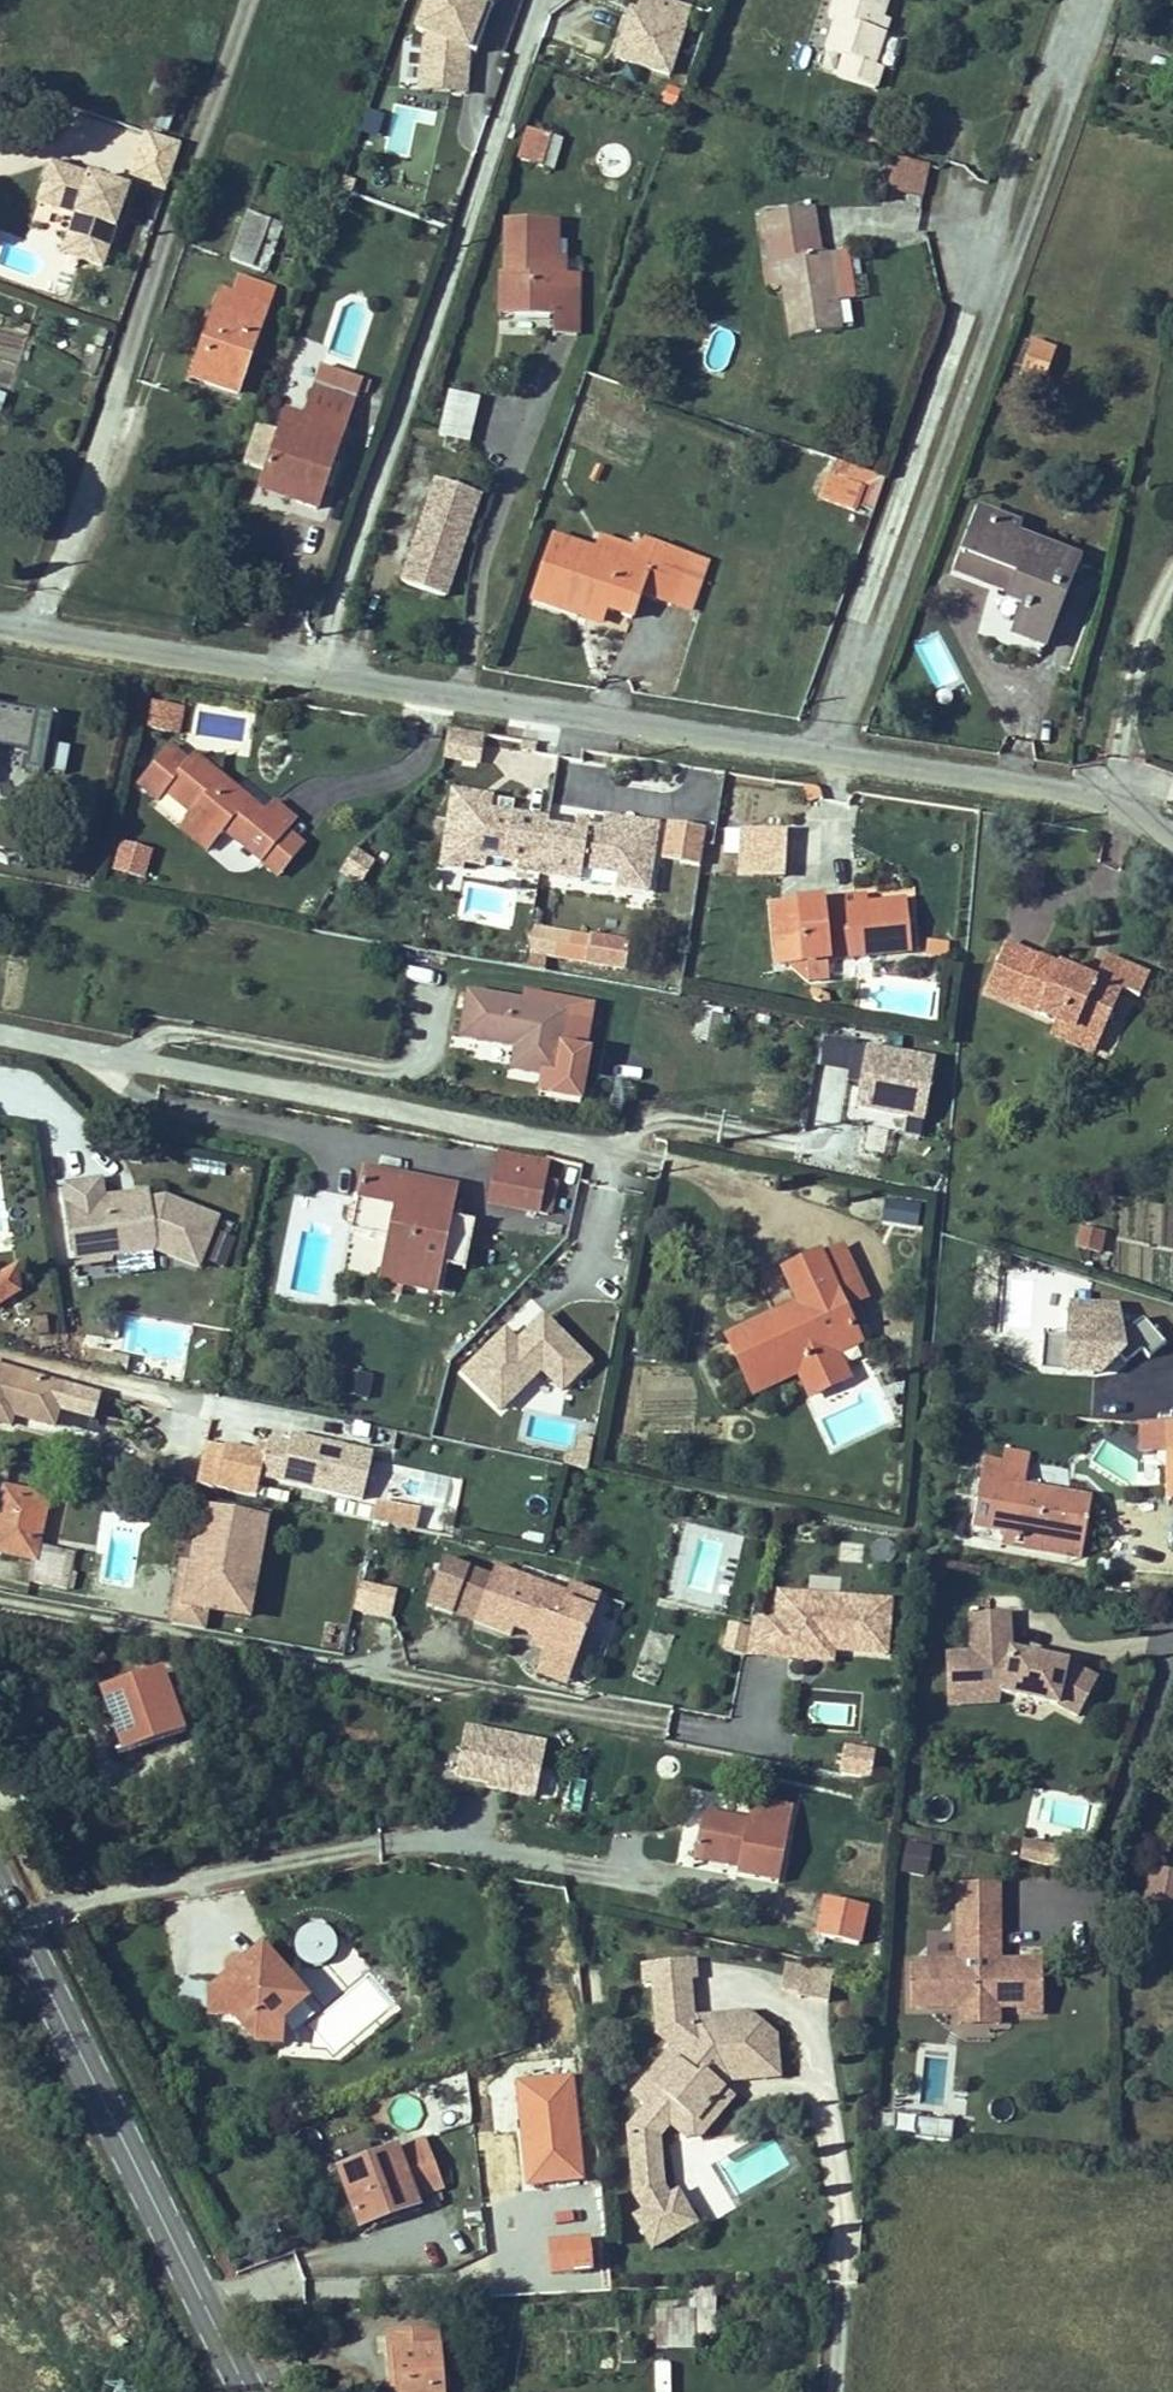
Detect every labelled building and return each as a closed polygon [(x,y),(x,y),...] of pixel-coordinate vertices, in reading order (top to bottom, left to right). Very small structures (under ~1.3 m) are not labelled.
[(417,38),(426,42),(414,95),(442,102),(445,88),(461,91),(470,57),(461,54),(468,34),(478,38),(487,12),(492,16),(504,0),(430,0),(417,38)] [(610,60),(669,79),(692,7),(670,0),(629,0),(610,60)] [(834,78),(871,90),(878,70),(870,67),(880,33),(875,31),(878,23),(884,0),(830,0),(825,17),(831,19),(822,52),(840,58),(834,78)] [(461,54),(470,57),(492,16),(487,12),(478,38),(468,34),(461,54)] [(445,88),(442,102),(458,106),(461,91),(445,88)] [(406,155),(418,113),(394,106),(382,149),(406,155)] [(556,121),(534,113),(520,156),(542,163),(556,121)] [(566,124),(556,121),(542,163),(552,167),(566,124)] [(182,143),(148,131),(131,177),(165,189),(182,143)] [(628,173),(627,145),(597,145),(597,173),(628,173)] [(887,182),(923,193),(929,165),(893,154),(887,182)] [(127,188),(57,163),(44,201),(76,212),(91,218),(80,249),(102,258),(127,188)] [(826,254),(818,255),(810,207),(760,214),(764,238),(771,237),(776,262),(780,286),(790,336),(838,329),(834,299),(826,254)] [(91,218),(76,212),(64,244),(80,249),(91,218)] [(246,212),(229,259),(265,271),(277,237),(264,233),(269,219),(246,212)] [(509,313),(555,314),(555,333),(578,333),(577,271),(563,271),(556,271),(556,257),(556,220),(505,220),(505,272),(509,272),(509,313)] [(764,238),(768,263),(776,262),(771,237),(764,238)] [(844,297),(837,252),(826,254),(834,299),(844,297)] [(776,262),(768,263),(772,287),(780,286),(776,262)] [(500,272),(500,313),(509,313),(509,272),(505,272),(500,272)] [(220,293),(191,376),(236,391),(265,308),(220,293)] [(1033,340),(1021,375),(1040,382),(1053,347),(1033,340)] [(285,412),(264,473),(301,484),(296,499),(317,505),(323,485),(330,487),(337,465),(331,462),(360,376),(323,363),(304,418),(285,412)] [(461,454),(475,410),(446,401),(432,445),(461,454)] [(883,477),(860,469),(854,485),(861,488),(855,505),(871,511),(883,477)] [(301,484),(264,473),(259,488),(296,499),(301,484)] [(826,475),(818,498),(854,510),(855,505),(861,488),(854,485),(826,475)] [(475,506),(432,491),(396,593),(440,608),(475,506)] [(1017,525),(978,510),(962,553),(1017,575),(1011,593),(1008,600),(1028,608),(1018,632),(1044,643),(1076,559),(1014,534),(1017,525)] [(593,549),(553,536),(532,601),(574,614),(578,600),(604,608),(628,617),(637,591),(670,602),(686,554),(653,543),(645,567),(593,549)] [(596,542),(593,549),(645,567),(653,543),(642,539),(636,556),(596,542)] [(955,571),(1011,593),(1017,575),(962,553),(955,571)] [(706,562),(686,554),(670,602),(691,609),(706,562)] [(598,623),(604,608),(578,600),(574,614),(598,623)] [(912,642),(935,688),(960,675),(937,629),(912,642)] [(179,719),(154,714),(152,733),(176,737),(179,719)] [(536,743),(441,728),(439,745),(446,746),(445,760),(476,765),(479,743),(534,752),(536,743)] [(65,771),(68,745),(52,744),(49,769),(65,771)] [(273,803),(264,814),(192,755),(187,761),(169,746),(136,786),(154,801),(161,793),(189,815),(194,809),(221,832),(260,863),(286,832),(295,821),(273,803)] [(516,871),(537,874),(544,825),(545,819),(508,814),(510,799),(448,789),(436,868),(458,871),(459,862),(482,866),(483,858),(517,863),(516,871)] [(189,815),(178,829),(205,851),(221,832),(194,809),(189,815)] [(585,832),(544,825),(537,874),(577,881),(579,869),(617,875),(615,887),(644,892),(655,823),(599,814),(596,825),(586,824),(585,832)] [(659,860),(700,866),(706,827),(664,821),(659,860)] [(783,830),(737,828),(735,874),(782,876),(783,830)] [(286,832),(260,863),(276,877),(302,844),(286,832)] [(340,871),(357,883),(373,862),(356,849),(340,871)] [(151,859),(124,851),(116,877),(143,885),(151,859)] [(839,907),(865,904),(864,895),(838,898),(839,907)] [(839,907),(838,898),(770,906),(774,966),(802,964),(802,962),(910,951),(905,900),(865,904),(839,907)] [(623,941),(529,926),(524,954),(618,969),(623,941)] [(945,956),(946,943),(927,941),(925,955),(945,956)] [(1091,987),(1083,983),(1086,978),(1083,977),(1038,957),(1005,943),(985,991),(1054,1020),(1098,1038),(1119,988),(1138,995),(1148,973),(1104,955),(1093,981),(1091,987)] [(1083,983),(1091,987),(1093,981),(1086,978),(1083,983)] [(458,1037),(475,1040),(484,995),(466,992),(458,1037)] [(567,1011),(484,995),(475,1040),(513,1047),(520,1049),(516,1070),(555,1077),(567,1011)] [(697,1011),(698,1044),(722,1043),(721,1010),(697,1011)] [(1092,1050),(1098,1038),(1054,1020),(1050,1032),(1092,1050)] [(819,1036),(814,1067),(845,1073),(851,1041),(819,1036)] [(509,1068),(516,1070),(520,1049),(513,1047),(509,1068)] [(938,1119),(938,1103),(904,1102),(904,1117),(938,1119)] [(868,1126),(861,1148),(879,1154),(886,1132),(868,1126)] [(927,1157),(931,1142),(898,1134),(895,1149),(927,1157)] [(495,1169),(542,1178),(545,1160),(498,1151),(495,1169)] [(536,1212),(539,1197),(550,1198),(554,1180),(542,1178),(495,1169),(488,1203),(536,1212)] [(394,1208),(389,1228),(378,1279),(434,1291),(454,1188),(361,1170),(355,1200),(394,1208)] [(99,1178),(64,1183),(72,1243),(86,1241),(97,1250),(153,1243),(154,1249),(196,1266),(216,1218),(165,1197),(148,1199),(147,1191),(134,1193),(135,1199),(125,1200),(124,1194),(102,1197),(99,1178)] [(880,1221),(918,1228),(923,1203),(885,1196),(880,1221)] [(550,1198),(539,1197),(536,1212),(547,1214),(550,1198)] [(1077,1227),(1075,1252),(1102,1253),(1103,1228),(1077,1227)] [(86,1241),(72,1243),(75,1264),(110,1259),(109,1254),(154,1249),(153,1243),(97,1250),(86,1241)] [(779,1325),(775,1315),(726,1338),(747,1385),(801,1359),(818,1393),(847,1379),(835,1354),(830,1343),(854,1331),(818,1254),(782,1271),(797,1304),(802,1314),(779,1325)] [(10,1294),(0,1280),(0,1300),(10,1294)] [(1063,1334),(1037,1332),(1035,1367),(1090,1371),(1091,1349),(1107,1349),(1119,1358),(1133,1347),(1141,1356),(1157,1342),(1136,1316),(1115,1334),(1109,1303),(1065,1300),(1063,1334)] [(797,1304),(775,1315),(779,1325),(802,1314),(797,1304)] [(456,1374),(500,1417),(539,1376),(562,1398),(596,1363),(542,1311),(516,1338),(503,1326),(456,1374)] [(860,1342),(854,1331),(830,1343),(835,1354),(860,1342)] [(808,1397),(818,1393),(801,1359),(747,1385),(751,1393),(796,1373),(808,1397)] [(9,1426),(12,1414),(52,1426),(64,1386),(0,1369),(0,1423),(9,1426)] [(345,1369),(339,1392),(364,1399),(371,1376),(345,1369)] [(1165,1483),(1165,1495),(1172,1494),(1172,1422),(1164,1423),(1165,1483)] [(1141,1483),(1165,1483),(1164,1423),(1140,1423),(1141,1483)] [(586,1468),(590,1439),(575,1437),(571,1466),(586,1468)] [(261,1482),(364,1504),(374,1456),(294,1439),(292,1447),(269,1443),(261,1482)] [(1023,1468),(985,1460),(973,1524),(1026,1534),(1023,1546),(1080,1556),(1089,1501),(1087,1499),(1085,1499),(1020,1487),(1023,1468)] [(36,1545),(45,1497),(1,1488),(0,1492),(0,1546),(1,1546),(0,1552),(0,1553),(33,1560),(28,1582),(66,1588),(69,1569),(61,1568),(63,1551),(36,1545)] [(415,1530),(419,1507),(375,1499),(371,1522),(415,1530)] [(174,1560),(162,1624),(195,1629),(197,1617),(238,1624),(257,1522),(198,1512),(187,1563),(174,1560)] [(1023,1546),(1026,1534),(973,1524),(971,1537),(1023,1546)] [(72,1552),(63,1551),(61,1568),(69,1569),(72,1552)] [(493,1569),(487,1587),(498,1591),(505,1573),(493,1569)] [(505,1573),(498,1591),(487,1587),(474,1623),(509,1636),(512,1627),(533,1633),(548,1639),(544,1648),(539,1662),(570,1674),(592,1613),(562,1602),(564,1595),(505,1573)] [(564,1595),(562,1602),(592,1613),(598,1595),(569,1585),(564,1595)] [(972,1652),(965,1653),(968,1695),(1001,1692),(1056,1704),(1078,1715),(1097,1679),(1066,1662),(1010,1650),(1008,1612),(969,1615),(972,1652)] [(548,1639),(533,1633),(529,1643),(544,1648),(548,1639)] [(968,1695),(965,1653),(948,1654),(951,1704),(1000,1701),(1001,1692),(968,1695)] [(565,1685),(570,1674),(539,1662),(535,1673),(565,1685)] [(101,1693),(121,1750),(145,1742),(142,1735),(176,1723),(158,1673),(101,1693)] [(181,1738),(176,1723),(142,1735),(145,1742),(121,1750),(116,1752),(119,1760),(181,1738)] [(463,1725),(453,1783),(535,1798),(546,1740),(463,1725)] [(871,1778),(873,1747),(841,1745),(839,1776),(871,1778)] [(565,1779),(563,1808),(584,1810),(586,1780),(565,1779)] [(790,1807),(749,1800),(745,1823),(700,1814),(692,1856),(737,1864),(736,1872),(777,1880),(790,1807)] [(932,1846),(906,1841),(901,1870),(927,1875),(932,1846)] [(1056,1847),(1025,1842),(1022,1858),(1052,1864),(1056,1847)] [(1150,1867),(1141,1907),(1172,1913),(1172,1871),(1150,1867)] [(857,1944),(865,1907),(824,1898),(816,1936),(857,1944)] [(999,1900),(956,1901),(957,1919),(999,1919),(999,1900)] [(999,1919),(957,1919),(957,1978),(910,1978),(910,2025),(959,2025),(972,2033),(985,2033),(998,2024),(1017,2023),(1017,2030),(1043,2030),(1042,1977),(1017,1977),(1017,1983),(999,1984),(999,1919)] [(304,1998),(261,1948),(242,1964),(238,1961),(234,1960),(230,1961),(227,1963),(224,1966),(223,1969),(224,1973),(225,1977),(227,1979),(231,1982),(231,1993),(209,1992),(208,2017),(230,2017),(254,2043),(279,2044),(280,2021),(301,2002),(304,1998)] [(780,1992),(828,2001),(833,1969),(785,1961),(780,1992)] [(686,1971),(650,1972),(651,2025),(665,2036),(660,2042),(670,2051),(646,2079),(686,2113),(715,2080),(704,2070),(711,2062),(720,2062),(720,2075),(769,2074),(768,2033),(743,2009),(687,2010),(686,1971)] [(175,1977),(174,2002),(205,2003),(207,1979),(175,1977)] [(972,2033),(959,2025),(959,2043),(998,2042),(998,2024),(985,2033),(972,2033)] [(670,2051),(660,2042),(625,2083),(638,2095),(619,2117),(621,2132),(642,2128),(647,2179),(686,2212),(697,2198),(669,2174),(662,2181),(655,2174),(651,2127),(661,2114),(675,2126),(677,2128),(691,2128),(725,2088),(715,2080),(686,2113),(646,2079),(670,2051)] [(704,2070),(715,2080),(720,2075),(720,2062),(711,2062),(704,2070)] [(580,2184),(577,2077),(518,2078),(521,2186),(580,2184)] [(918,2118),(917,2138),(951,2140),(952,2120),(918,2118)] [(642,2128),(621,2132),(625,2189),(643,2204),(635,2212),(664,2237),(686,2212),(647,2179),(642,2128)] [(422,2140),(339,2170),(360,2226),(382,2218),(379,2210),(412,2198),(440,2188),(422,2140)] [(382,2218),(384,2224),(418,2212),(412,2198),(379,2210),(382,2218)] [(552,2269),(588,2267),(587,2243),(551,2244),(552,2269)] [(692,2287),(693,2308),(713,2307),(712,2287),(692,2287)] [(655,2311),(656,2336),(678,2336),(678,2347),(694,2347),(693,2310),(655,2311)] [(435,2330),(385,2334),(389,2376),(396,2375),(397,2391),(441,2391),(435,2330)] [(678,2347),(678,2336),(656,2336),(657,2348),(678,2347)]
